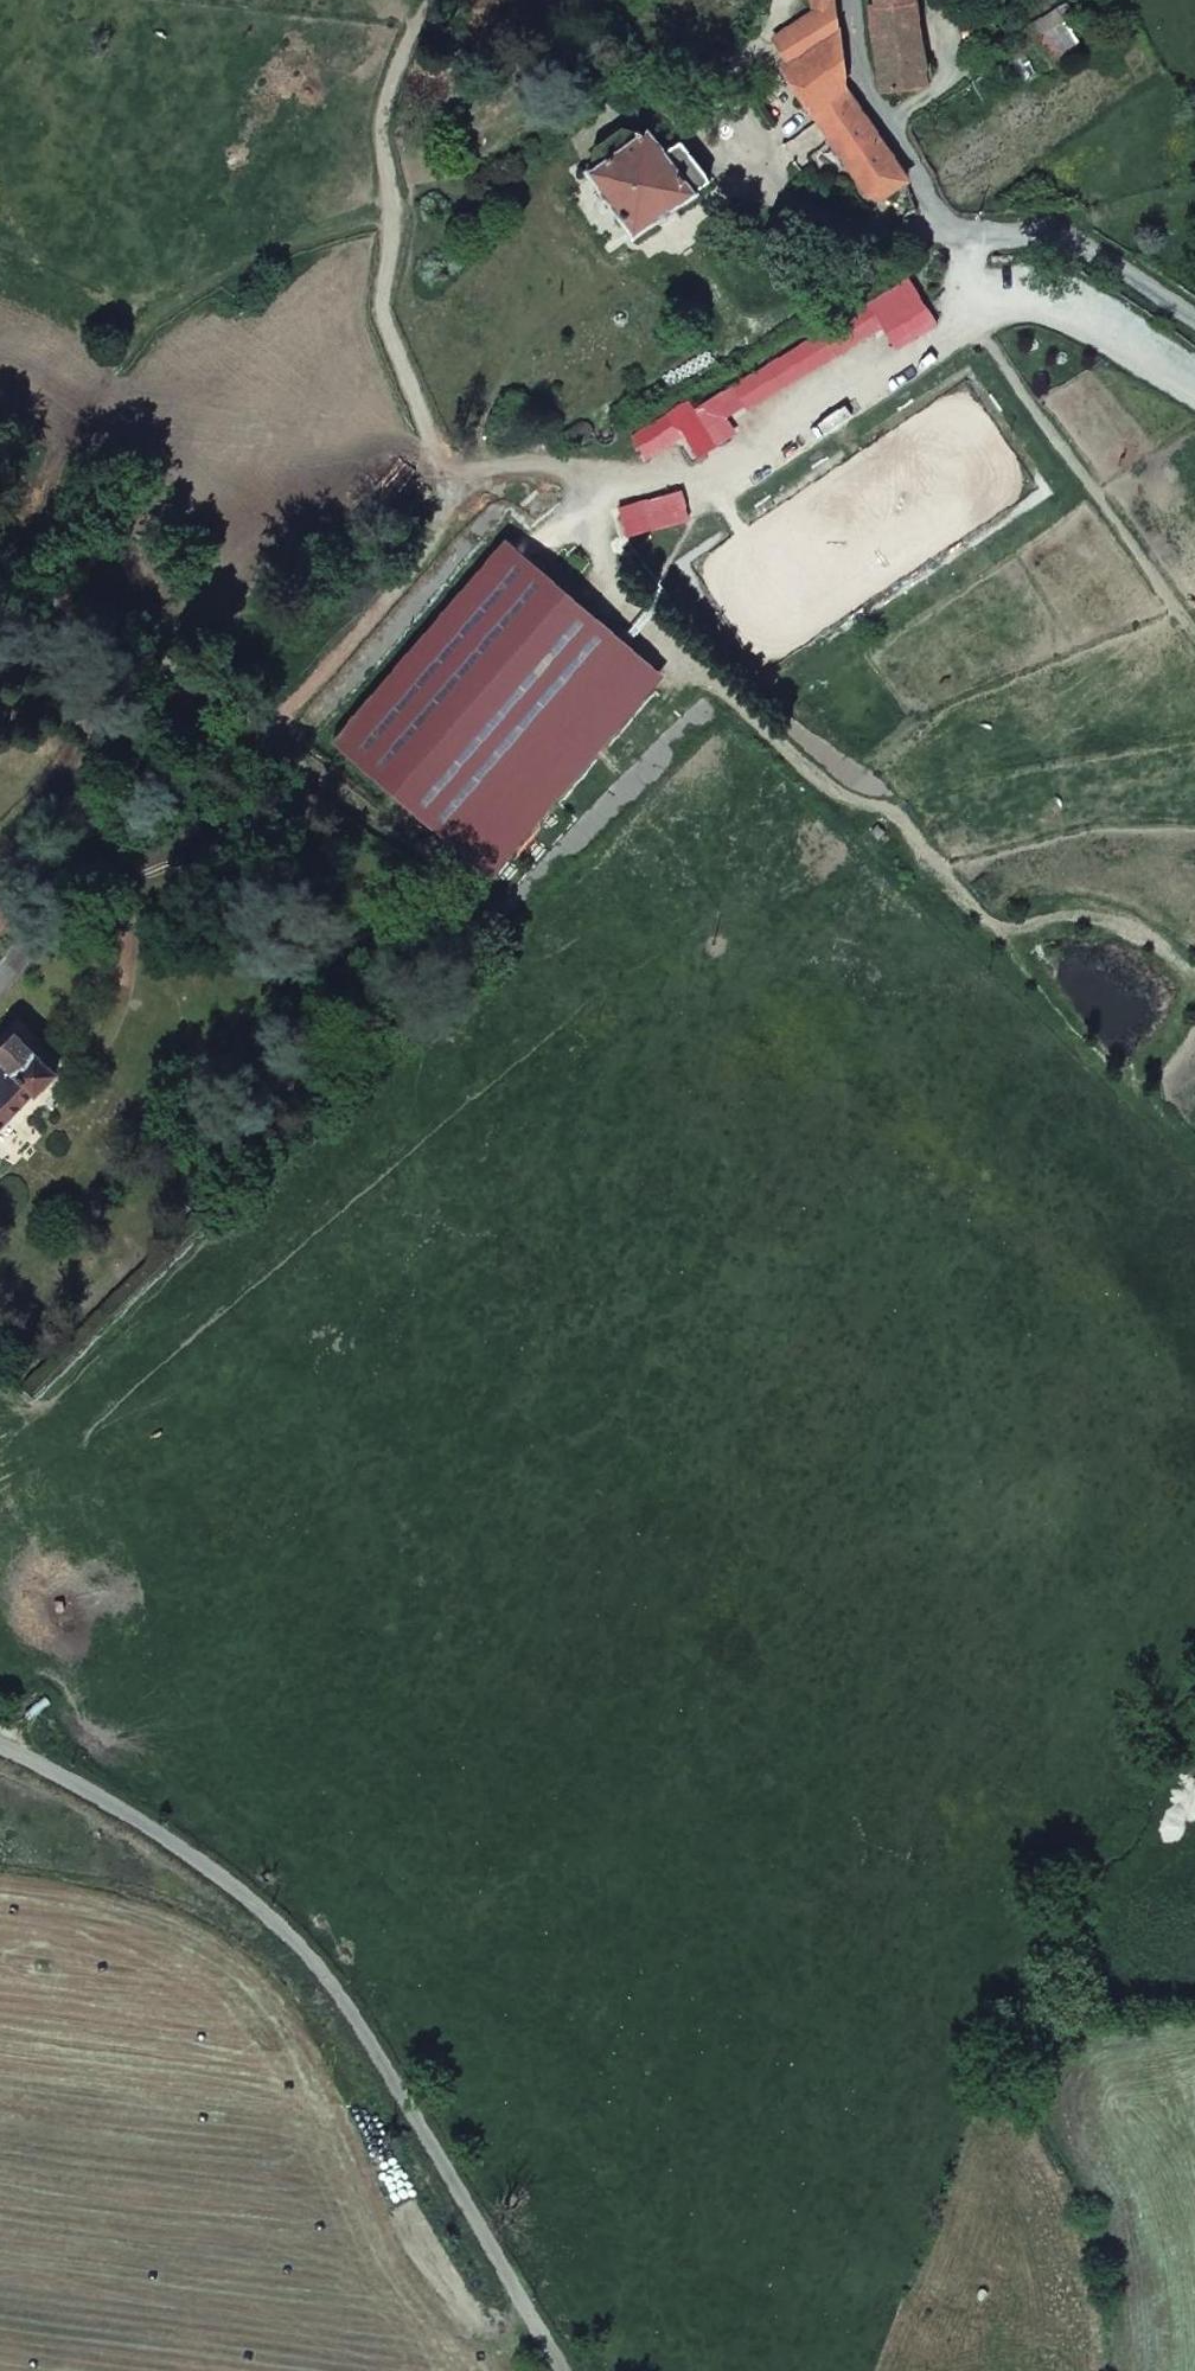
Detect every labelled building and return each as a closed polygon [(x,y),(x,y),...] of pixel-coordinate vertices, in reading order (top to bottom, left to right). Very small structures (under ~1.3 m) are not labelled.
[(894,177),(841,108),(824,0),(805,0),(806,13),(770,31),(778,54),(779,64),(849,185),(870,188),(894,177)] [(876,2),(870,5),(880,79),(888,79),(929,71),(916,0),(876,0),(876,2)] [(703,174),(676,136),(664,145),(645,120),(633,129),(624,117),(573,153),(585,170),(578,175),(627,242),(698,191),(691,183),(703,174)] [(689,395),(627,432),(644,461),(683,437),(696,460),(737,436),(725,417),(883,322),(898,347),(938,324),(910,277),(695,406),(689,395)] [(681,491),(619,506),(627,536),(688,521),(681,491)] [(504,544),(335,743),(493,876),(662,677),(504,544)] [(36,1022),(29,1014),(0,1041),(0,1104),(37,1069),(44,1076),(66,1054),(36,1022)]
